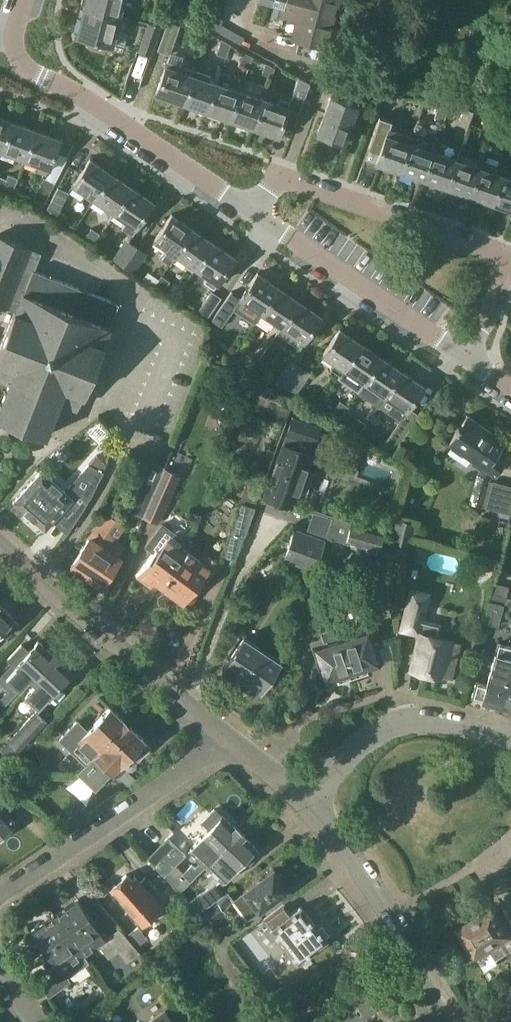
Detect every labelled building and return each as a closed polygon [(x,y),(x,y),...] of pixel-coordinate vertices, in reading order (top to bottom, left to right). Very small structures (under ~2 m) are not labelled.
[(82,4),(85,5),(85,6),(120,15),(124,0),(83,0),(82,4)] [(302,0),(285,0),(287,1),(284,13),(298,16),(302,0)] [(298,16),(302,18),(297,38),(299,38),(296,51),(328,60),(327,45),(324,45),(336,0),(302,0),(298,16)] [(120,15),(85,6),(77,36),(123,47),(130,18),(120,15)] [(160,25),(164,15),(157,12),(153,23),(160,25)] [(209,18),(206,25),(216,31),(231,39),(234,32),(209,18)] [(138,52),(151,56),(161,26),(160,25),(153,23),(148,21),(138,52)] [(170,51),(171,51),(180,25),(167,23),(158,51),(168,55),(170,51)] [(217,54),(226,56),(231,43),(221,40),(217,54)] [(243,52),(239,66),(247,69),(252,55),(243,52)] [(193,72),(166,63),(155,93),(182,102),(193,72)] [(266,64),(262,73),(272,77),(275,67),(266,64)] [(215,80),(193,72),(182,102),(205,110),(215,80)] [(287,105),(262,97),(252,127),(278,136),(288,106),(298,109),(308,81),(297,75),(287,105)] [(215,80),(205,110),(228,118),(239,88),(215,80)] [(239,88),(228,118),(252,127),(262,97),(239,88)] [(343,142),(357,104),(330,95),(317,132),(321,134),(322,137),(329,140),(332,138),(343,142)] [(435,117),(444,120),(448,107),(439,104),(435,117)] [(460,121),(470,124),(473,111),(464,108),(460,121)] [(484,125),(494,128),(497,115),(487,112),(484,125)] [(0,150),(11,120),(0,116),(0,150)] [(411,141),(413,136),(389,127),(391,120),(379,116),(368,147),(379,151),(375,162),(401,171),(411,141)] [(11,120),(0,150),(23,159),(35,129),(11,120)] [(59,138),(35,129),(23,159),(36,163),(33,169),(46,174),(59,138)] [(411,141),(401,171),(424,179),(434,149),(411,141)] [(457,157),(434,149),(424,179),(447,187),(457,157)] [(481,165),(457,157),(447,187),(470,195),(481,165)] [(93,198),(111,173),(90,158),(72,183),(93,198)] [(504,173),(481,165),(470,195),(494,203),(504,173)] [(111,173),(93,198),(115,212),(132,187),(111,173)] [(504,173),(494,203),(510,210),(510,176),(504,173)] [(18,178),(8,174),(4,187),(13,191),(18,178)] [(56,179),(45,174),(34,200),(44,205),(56,179)] [(47,209),(57,214),(69,192),(59,187),(47,209)] [(132,187),(115,212),(126,220),(122,226),(132,233),(153,202),(132,187)] [(193,228),(171,214),(154,239),(165,247),(160,255),(170,262),(175,254),(193,228)] [(93,244),(100,234),(92,228),(85,239),(93,244)] [(193,228),(175,254),(194,267),(212,241),(193,228)] [(35,249),(0,236),(0,308),(2,308),(3,305),(12,309),(0,339),(0,376),(9,379),(0,403),(0,418),(43,435),(57,399),(76,406),(81,394),(84,395),(103,345),(100,344),(116,303),(35,271),(42,252),(35,249)] [(124,266),(137,245),(127,239),(113,259),(124,266)] [(234,257),(212,241),(194,267),(206,275),(203,281),(213,288),(234,257)] [(148,252),(137,245),(124,266),(134,273),(148,252)] [(258,273),(241,297),(232,291),(212,320),(222,327),(234,309),(255,323),(279,287),(258,273)] [(170,281),(162,276),(154,288),(162,293),(170,281)] [(279,287),(255,323),(262,313),(281,326),(299,301),(279,287)] [(198,311),(208,317),(222,297),(212,291),(198,311)] [(299,301),(281,326),(277,333),(298,347),(320,315),(299,301)] [(361,343),(340,328),(323,354),(334,362),(330,368),(340,374),(344,368),(361,343)] [(382,356),(361,343),(344,368),(355,376),(349,386),(358,391),(364,382),(382,356)] [(242,368),(250,373),(258,361),(250,356),(242,368)] [(402,370),(382,356),(364,382),(374,389),(368,398),(378,405),(385,396),(402,370)] [(286,388),(301,366),(291,359),(275,383),(286,388)] [(301,366),(286,388),(297,393),(311,373),(301,366)] [(402,370),(385,396),(396,404),(390,412),(400,419),(406,410),(424,385),(402,370)] [(340,401),(333,412),(341,417),(348,406),(340,401)] [(319,426),(292,416),(286,433),(313,443),(319,426)] [(495,472),(496,473),(508,455),(499,449),(505,441),(468,416),(450,441),(475,459),(472,464),(480,469),(477,473),(469,503),(486,507),(485,508),(510,515),(510,486),(492,481),(489,481),(495,472)] [(358,418),(351,429),(360,434),(367,424),(358,418)] [(398,423),(382,448),(393,455),(409,430),(398,423)] [(283,443),(263,495),(275,499),(273,503),(287,508),(288,504),(291,505),(296,491),(303,494),(312,469),(305,466),(310,453),(283,443)] [(76,477),(63,491),(72,499),(83,509),(104,471),(103,471),(106,465),(106,464),(97,455),(89,463),(76,477)] [(128,511),(143,517),(164,466),(150,460),(128,511)] [(143,517),(158,523),(159,521),(180,473),(164,466),(143,517)] [(13,502),(12,502),(13,503),(24,512),(23,513),(32,521),(33,520),(43,530),(43,531),(44,530),(71,500),(72,499),(63,491),(42,472),(41,471),(40,472),(13,502)] [(247,482),(240,500),(255,506),(263,485),(262,484),(248,479),(247,482)] [(241,502),(222,554),(235,559),(254,507),(241,502)] [(121,527),(103,515),(69,565),(100,585),(118,558),(117,557),(124,546),(113,538),(121,527)] [(367,526),(351,521),(334,516),(331,525),(332,526),(328,537),(361,546),(367,526)] [(396,519),(389,548),(406,553),(413,523),(396,519)] [(162,584),(187,550),(192,544),(184,538),(183,540),(161,525),(153,536),(147,544),(145,547),(153,552),(136,576),(150,586),(155,579),(162,584)] [(383,530),(367,526),(361,546),(377,551),(383,530)] [(294,529),(282,559),(313,570),(324,540),(294,529)] [(471,550),(481,547),(478,537),(468,540),(471,550)] [(200,560),(187,550),(162,584),(190,604),(220,564),(205,553),(200,560)] [(413,567),(410,576),(416,577),(419,569),(413,567)] [(495,582),(490,599),(510,604),(510,586),(495,582)] [(409,589),(400,630),(419,634),(411,668),(440,675),(449,677),(457,641),(436,636),(439,624),(422,620),(428,593),(409,589)] [(485,623),(499,626),(504,604),(490,601),(485,623)] [(0,604),(0,631),(6,636),(18,623),(12,618),(13,616),(0,604)] [(337,625),(336,625),(353,676),(367,671),(366,668),(379,664),(365,618),(354,622),(357,632),(341,637),(337,625)] [(353,676),(336,625),(320,630),(322,637),(311,640),(323,681),(336,677),(337,681),(353,676)] [(279,662),(244,637),(224,666),(259,690),(279,662)] [(5,705),(30,678),(32,681),(55,656),(39,641),(15,666),(12,663),(0,677),(0,682),(8,690),(0,699),(0,701),(5,705)] [(494,657),(486,685),(476,682),(471,698),(502,707),(510,670),(510,646),(498,642),(494,657)] [(301,683),(305,654),(296,651),(288,679),(301,683)] [(55,656),(32,681),(36,684),(26,695),(38,707),(48,696),(49,697),(72,672),(55,656)] [(502,707),(510,709),(510,670),(502,707)] [(59,739),(85,764),(102,747),(126,722),(110,706),(87,730),(77,720),(59,739)] [(22,752),(49,722),(36,711),(9,740),(0,750),(0,751),(12,762),(22,752)] [(126,722),(102,747),(85,764),(70,780),(86,795),(117,762),(119,763),(130,752),(138,760),(152,746),(126,722)] [(137,780),(126,770),(119,777),(130,787),(137,780)] [(13,820),(5,812),(13,805),(4,794),(0,798),(0,833),(13,820)] [(202,821),(209,828),(189,848),(200,859),(194,865),(191,862),(181,872),(190,881),(205,864),(239,828),(235,824),(233,825),(215,808),(202,821)] [(239,828),(205,864),(222,880),(244,857),(249,863),(260,852),(254,846),(255,846),(243,835),(245,833),(239,828)] [(168,838),(149,859),(165,877),(185,855),(168,838)] [(281,872),(279,872),(275,867),(233,900),(247,918),(289,886),(286,882),(287,880),(281,872)] [(125,873),(110,887),(142,922),(149,916),(151,919),(160,912),(157,909),(162,904),(136,876),(131,880),(125,873)] [(208,888),(207,887),(188,902),(197,913),(203,909),(223,893),(214,884),(208,888)] [(79,899),(58,913),(85,952),(99,942),(109,956),(118,949),(127,961),(140,951),(137,948),(127,936),(119,927),(105,936),(79,899)] [(205,912),(203,909),(197,913),(207,926),(226,912),(219,902),(205,912)] [(326,938),(333,932),(323,919),(316,925),(302,906),(292,913),(286,904),(266,920),(271,927),(266,931),(274,942),(279,938),(297,962),(327,939),(326,938)] [(458,926),(474,954),(481,968),(496,959),(496,958),(510,949),(510,922),(501,905),(496,908),(494,905),(458,926)] [(85,952),(58,913),(33,931),(57,965),(49,971),(52,975),(40,984),(49,997),(71,981),(68,977),(89,962),(83,953),(85,952)] [(137,927),(127,936),(137,948),(147,939),(137,927)] [(305,1021),(353,1021),(376,1008),(363,987),(305,1021)] [(147,1021),(174,1021),(166,1009),(147,1021)]
